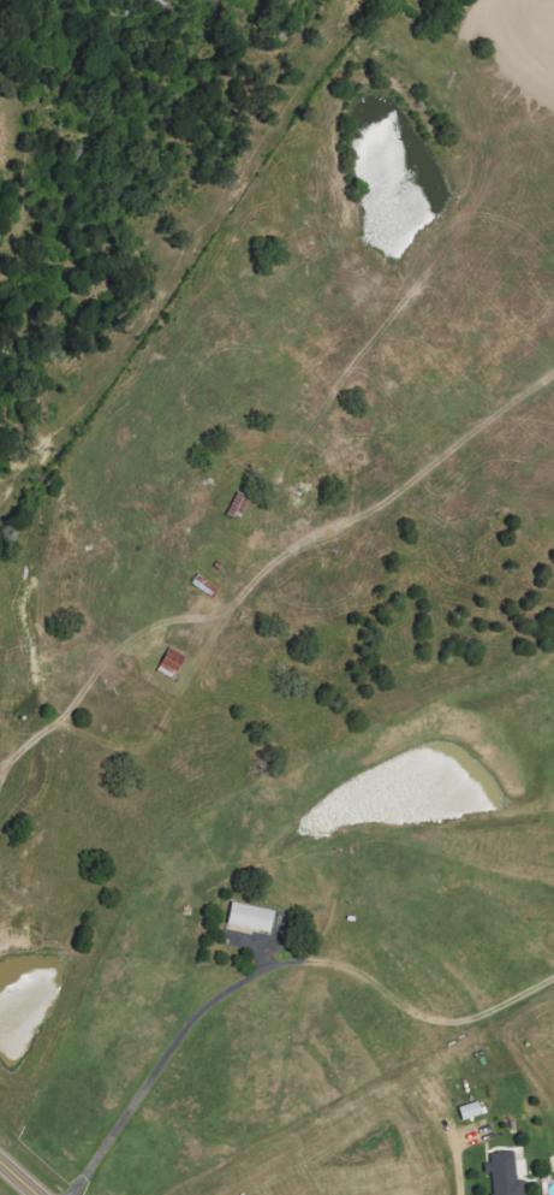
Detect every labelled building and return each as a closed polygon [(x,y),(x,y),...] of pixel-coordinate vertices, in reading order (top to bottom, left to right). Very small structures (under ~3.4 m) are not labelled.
[(227,924),(270,932),(274,911),(231,902),(227,924)] [(524,1179),(526,1178),(526,1160),(514,1161),(514,1153),(490,1154),(491,1169),(492,1169),(493,1194),(525,1194),(524,1179)]
